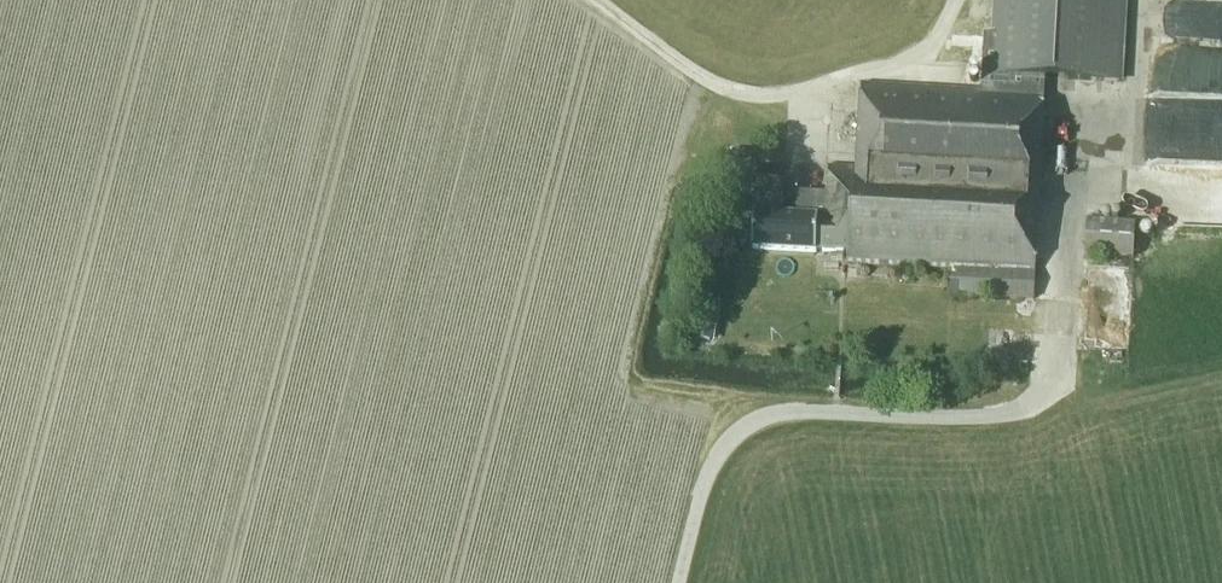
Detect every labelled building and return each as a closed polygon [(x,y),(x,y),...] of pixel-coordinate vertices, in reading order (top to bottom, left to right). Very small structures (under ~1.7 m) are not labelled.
[(1121,0),(999,0),(995,76),(1008,76),(1007,94),(862,86),(858,168),(830,168),(827,196),(799,194),(798,217),(783,217),(784,180),(758,178),(754,249),(817,252),(817,251),(845,251),(844,264),(953,269),(952,294),(1034,299),(1036,263),(1044,96),(1045,78),(1117,82),(1121,0)] [(785,151),(760,149),(759,164),(783,165),(785,151)] [(1087,220),(1085,255),(1133,258),(1135,223),(1087,220)]
